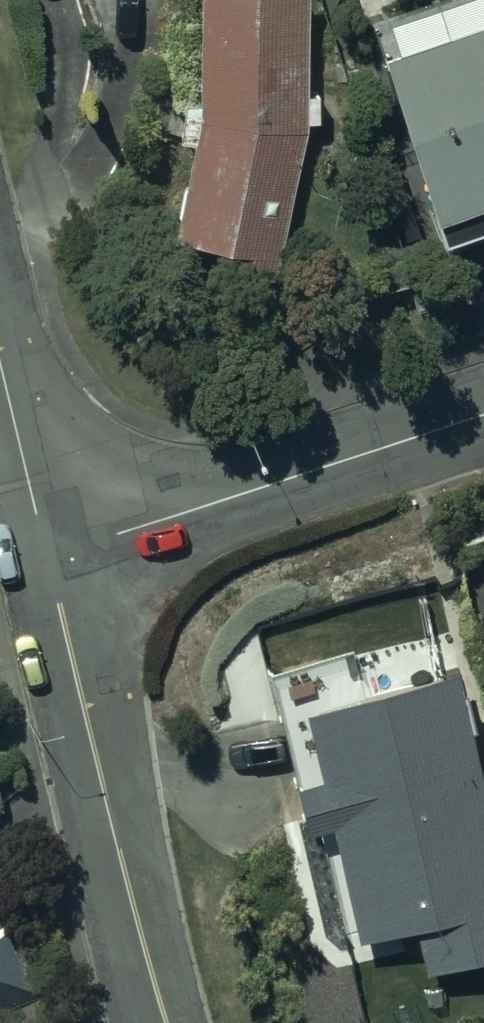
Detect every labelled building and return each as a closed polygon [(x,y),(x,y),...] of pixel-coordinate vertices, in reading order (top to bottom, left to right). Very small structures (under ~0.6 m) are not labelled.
[(196,113),(171,238),(243,253),(241,266),(274,273),(303,128),(306,0),(198,0),(196,113)] [(380,18),(388,52),(379,55),(438,237),(483,222),(483,0),(435,0),(380,18)] [(300,713),(312,775),(289,781),(303,836),(325,831),(353,946),(413,931),(422,971),(483,956),(483,797),(454,675),(300,713)] [(44,1001),(21,920),(0,927),(0,1015),(44,1001)]
